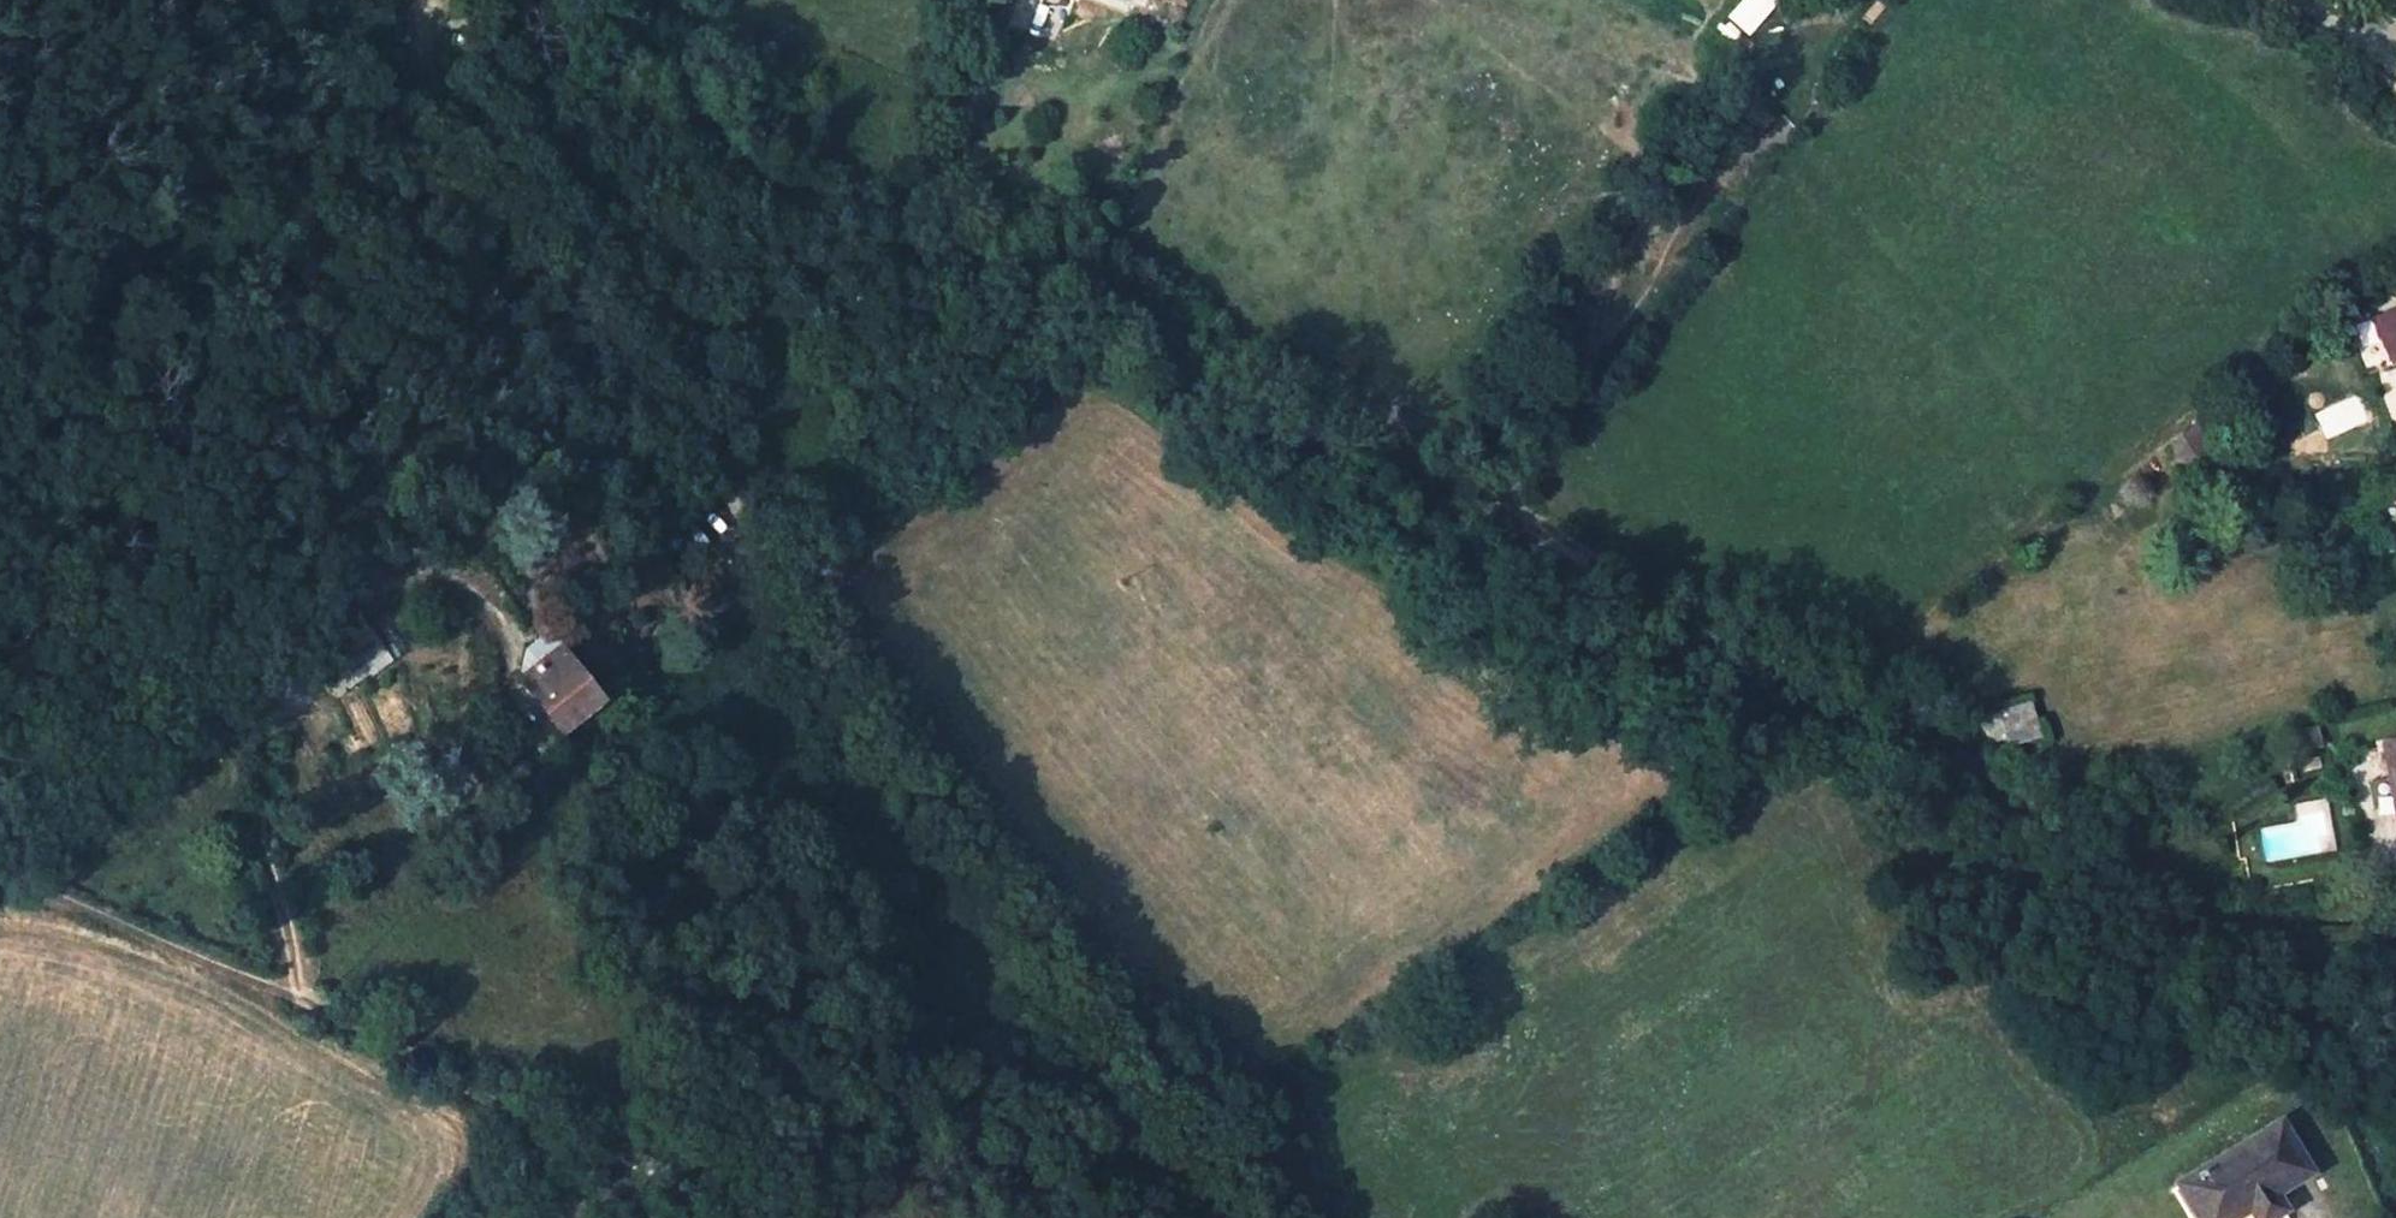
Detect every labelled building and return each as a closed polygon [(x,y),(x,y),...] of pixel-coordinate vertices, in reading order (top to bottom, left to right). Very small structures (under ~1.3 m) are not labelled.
[(2373,322),(2391,366),(2395,364),(2395,313),(2373,322)] [(673,545),(687,563),(709,545),(695,528),(673,545)] [(373,620),(365,625),(384,652),(392,646),(373,620)] [(330,689),(384,652),(365,625),(311,662),(330,689)] [(526,681),(562,653),(551,638),(528,655),(526,681)] [(603,705),(562,653),(526,681),(566,733),(603,705)] [(1996,709),(2003,729),(2034,718),(2026,697),(1996,709)] [(2321,746),(2317,729),(2280,737),(2284,755),(2321,746)] [(2388,782),(2395,781),(2395,744),(2381,747),(2388,782)] [(2248,1209),(2254,1217),(2269,1217),(2280,1212),(2270,1194),(2305,1172),(2278,1125),(2184,1182),(2200,1209),(2195,1213),(2198,1217),(2233,1217),(2248,1209)] [(2195,1213),(2200,1209),(2184,1182),(2172,1190),(2188,1217),(2198,1217),(2195,1213)] [(2248,1209),(2233,1217),(2254,1217),(2248,1209)]
